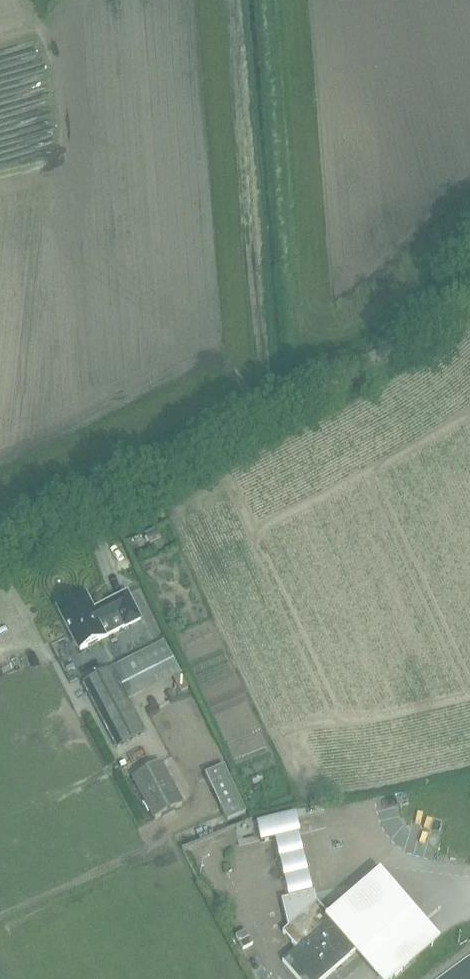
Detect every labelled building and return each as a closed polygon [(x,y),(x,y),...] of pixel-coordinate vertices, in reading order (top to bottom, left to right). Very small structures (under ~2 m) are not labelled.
[(73,638),(79,651),(140,620),(127,593),(89,612),(82,597),(58,609),(72,638),(73,638)] [(163,643),(117,667),(127,685),(173,661),(163,643)] [(111,670),(83,684),(116,748),(144,734),(111,670)] [(132,778),(154,820),(181,806),(159,763),(132,778)] [(205,776),(226,824),(245,815),(223,768),(205,776)] [(271,841),(300,834),(295,814),(256,823),(261,843),(271,841)] [(306,858),(300,834),(271,841),(285,899),(314,893),(306,858)] [(323,910),(331,920),(357,950),(382,978),(383,978),(434,934),(375,865),(323,910)] [(331,920),(323,910),(317,903),(314,893),(285,899),(281,900),(288,928),(282,933),(297,949),(282,962),(297,978),(324,978),(357,950),(331,920)] [(245,932),(241,935),(236,937),(243,950),(253,945),(245,932)]
